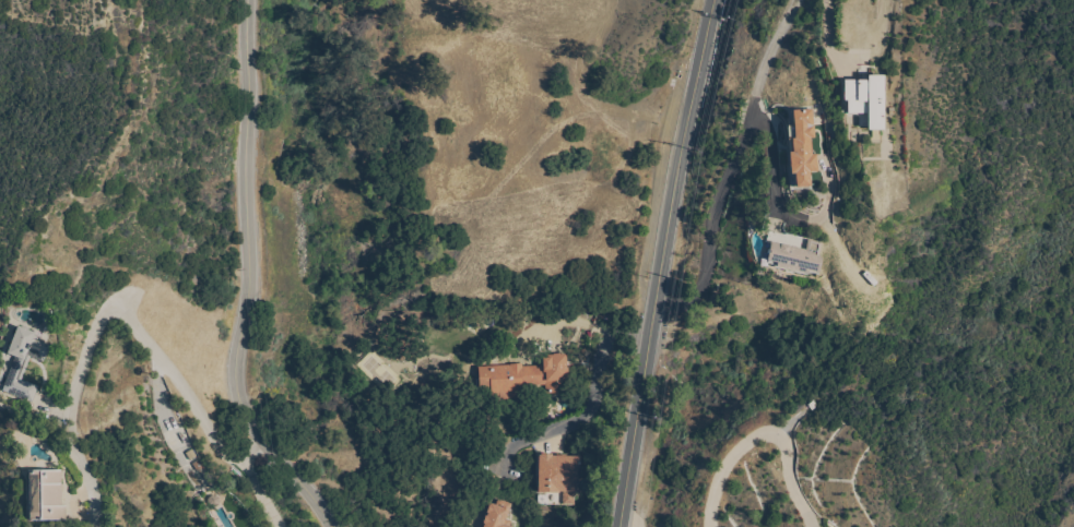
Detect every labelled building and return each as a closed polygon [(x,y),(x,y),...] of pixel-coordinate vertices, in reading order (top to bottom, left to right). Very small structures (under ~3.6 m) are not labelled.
[(855,115),(848,115),(848,112),(846,112),(846,103),(843,103),(843,99),(842,99),(842,80),(866,80),(866,75),(883,75),(883,129),(881,129),(881,130),(869,130),(866,130),(866,125),(858,125),(858,117),(855,115)] [(814,137),(810,137),(811,154),(816,154),(817,171),(809,172),(810,185),(792,188),(791,173),(790,173),(788,152),(790,152),(789,140),(788,140),(788,139),(787,139),(787,128),(787,125),(791,125),(790,110),(812,109),(814,137)] [(771,264),(766,263),(767,260),(766,260),(769,241),(805,249),(807,238),(823,241),(819,255),(821,255),(819,257),(822,257),(818,272),(817,272),(817,274),(810,272),(805,274),(793,271),(791,273),(784,271),(783,270),(774,266),(771,264)] [(16,325),(34,333),(32,338),(49,345),(48,348),(48,350),(46,358),(44,358),(43,361),(31,357),(22,380),(38,386),(32,403),(1,391),(14,357),(5,354),(16,325)] [(566,368),(567,368),(568,392),(557,393),(557,395),(552,395),(552,393),(545,393),(544,385),(521,386),(521,397),(499,399),(498,396),(489,396),(489,387),(477,388),(476,367),(509,364),(509,363),(521,363),(521,367),(541,366),(541,358),(545,358),(545,355),(553,355),(553,354),(559,354),(565,354),(566,368)] [(558,492),(558,493),(536,492),(538,455),(540,455),(540,454),(551,454),(551,456),(578,456),(578,470),(577,470),(576,492),(558,492)] [(60,469),(61,505),(66,505),(66,520),(29,520),(28,470),(60,469)] [(509,526),(511,526),(482,526),(483,524),(482,524),(484,515),(486,516),(487,513),(485,513),(488,504),(489,505),(491,503),(501,507),(504,501),(512,504),(507,519),(511,522),(509,526)]
